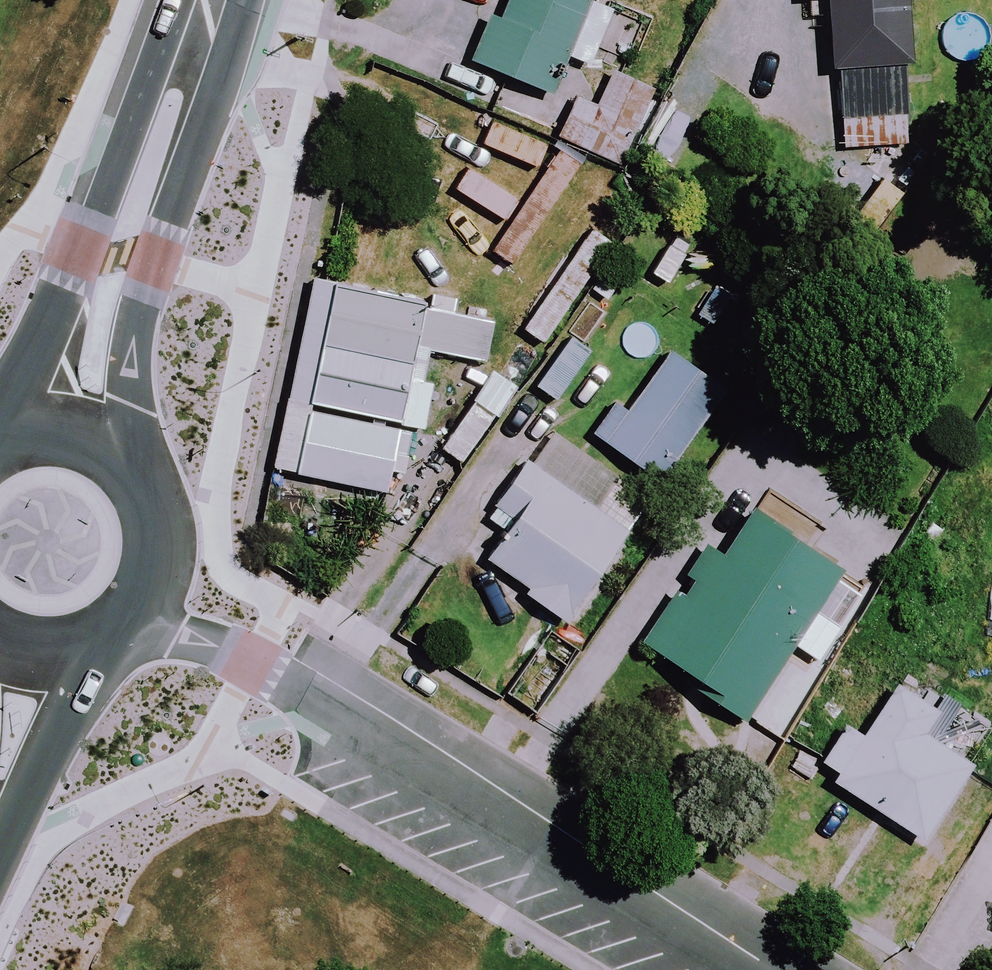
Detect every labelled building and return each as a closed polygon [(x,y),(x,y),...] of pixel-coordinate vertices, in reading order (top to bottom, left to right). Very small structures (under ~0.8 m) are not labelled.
[(462,61),(549,95),(587,0),(486,0),(462,61)] [(836,118),(904,115),(900,0),(831,0),(836,118)] [(654,94),(603,70),(568,143),(619,167),(654,94)] [(390,456),(407,460),(413,430),(420,432),(429,383),(422,382),(427,350),(473,358),(481,313),(309,281),(274,472),(297,476),(384,492),(390,456)] [(584,358),(565,344),(534,387),(553,401),(584,358)] [(718,392),(663,355),(633,400),(619,391),(590,435),(658,481),(718,392)] [(491,417),(473,403),(437,449),(455,463),(491,417)] [(486,560),(526,588),(521,596),(564,625),(569,618),(627,534),(522,462),(507,484),(528,499),(486,560)] [(636,648),(740,721),(840,573),(747,511),(718,554),(706,546),(682,581),(689,586),(681,598),(673,593),(636,648)] [(841,725),(815,764),(834,777),(832,781),(919,840),(968,766),(921,734),(935,714),(895,687),(861,738),(841,725)]
